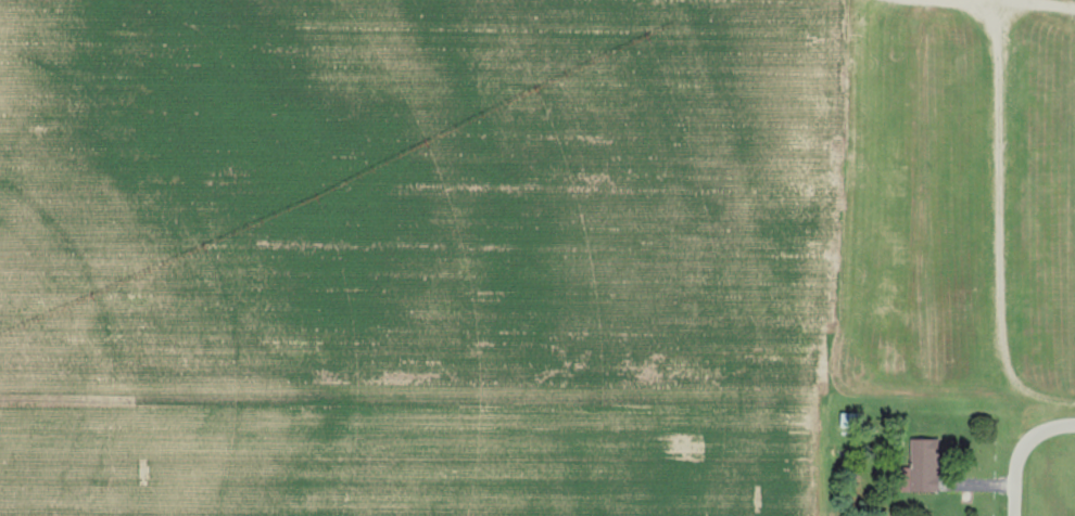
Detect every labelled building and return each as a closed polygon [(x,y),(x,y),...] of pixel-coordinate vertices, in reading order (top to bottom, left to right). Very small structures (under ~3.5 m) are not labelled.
[(911,468),(901,468),(901,492),(940,493),(941,440),(911,439),(911,468)]
